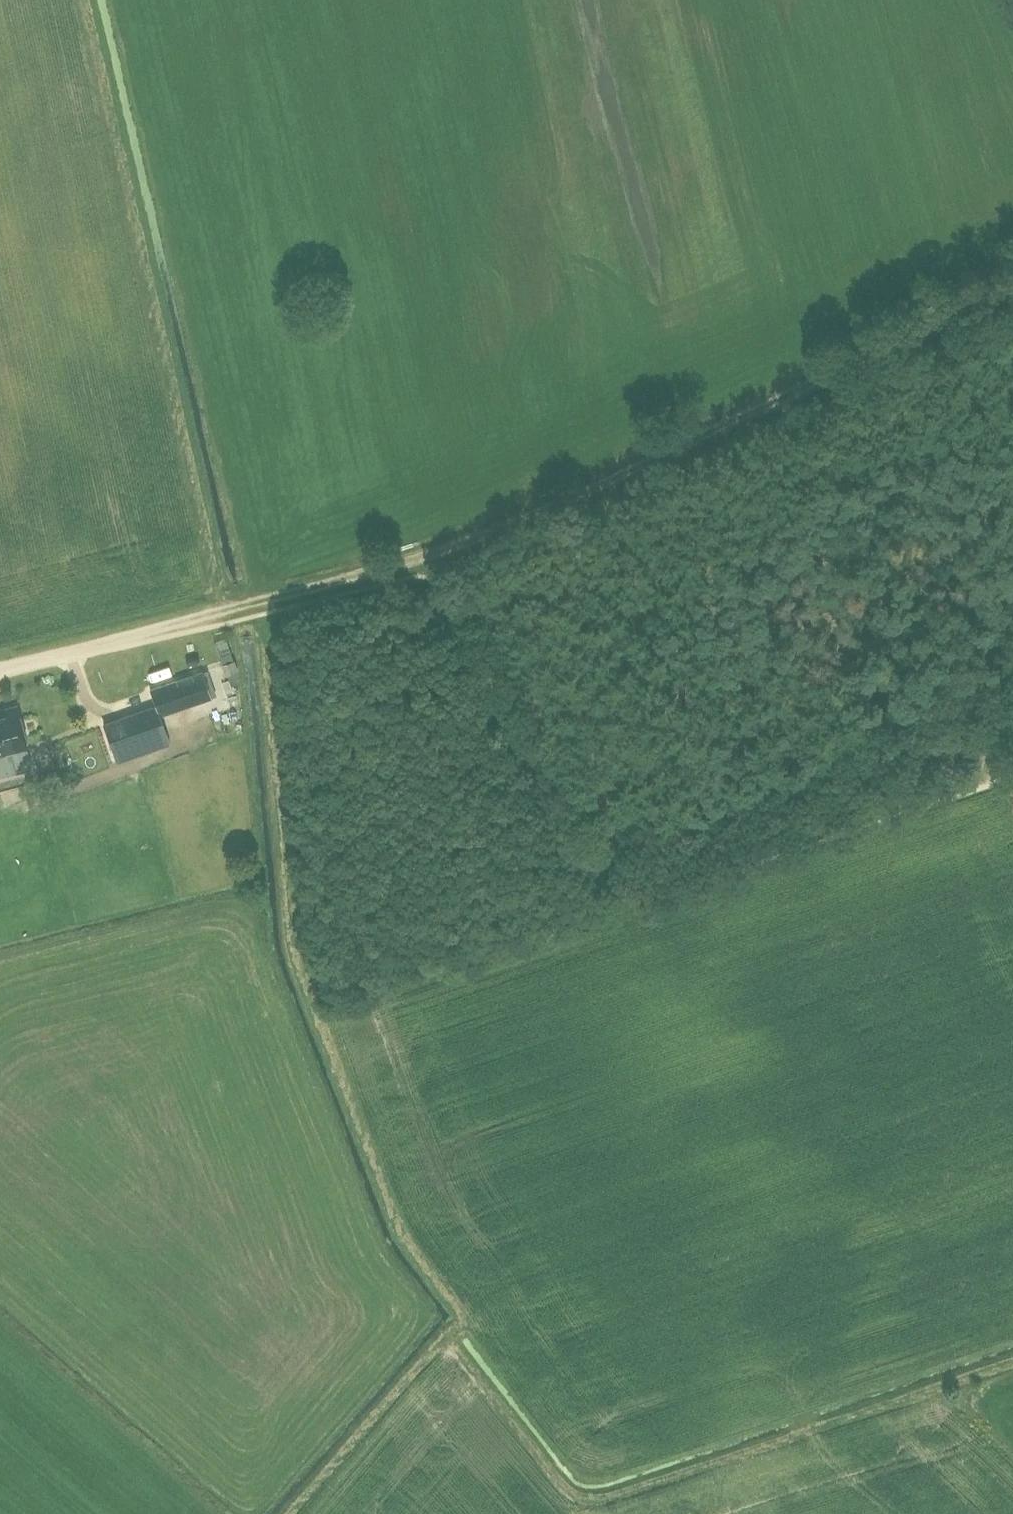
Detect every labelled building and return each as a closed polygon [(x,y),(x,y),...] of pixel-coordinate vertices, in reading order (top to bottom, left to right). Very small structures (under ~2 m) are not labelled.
[(151,690),(156,706),(160,716),(212,698),(211,698),(203,672),(151,690)] [(16,706),(0,711),(0,760),(28,752),(16,706)] [(170,744),(160,716),(156,706),(121,718),(127,737),(111,743),(118,762),(170,744)]
